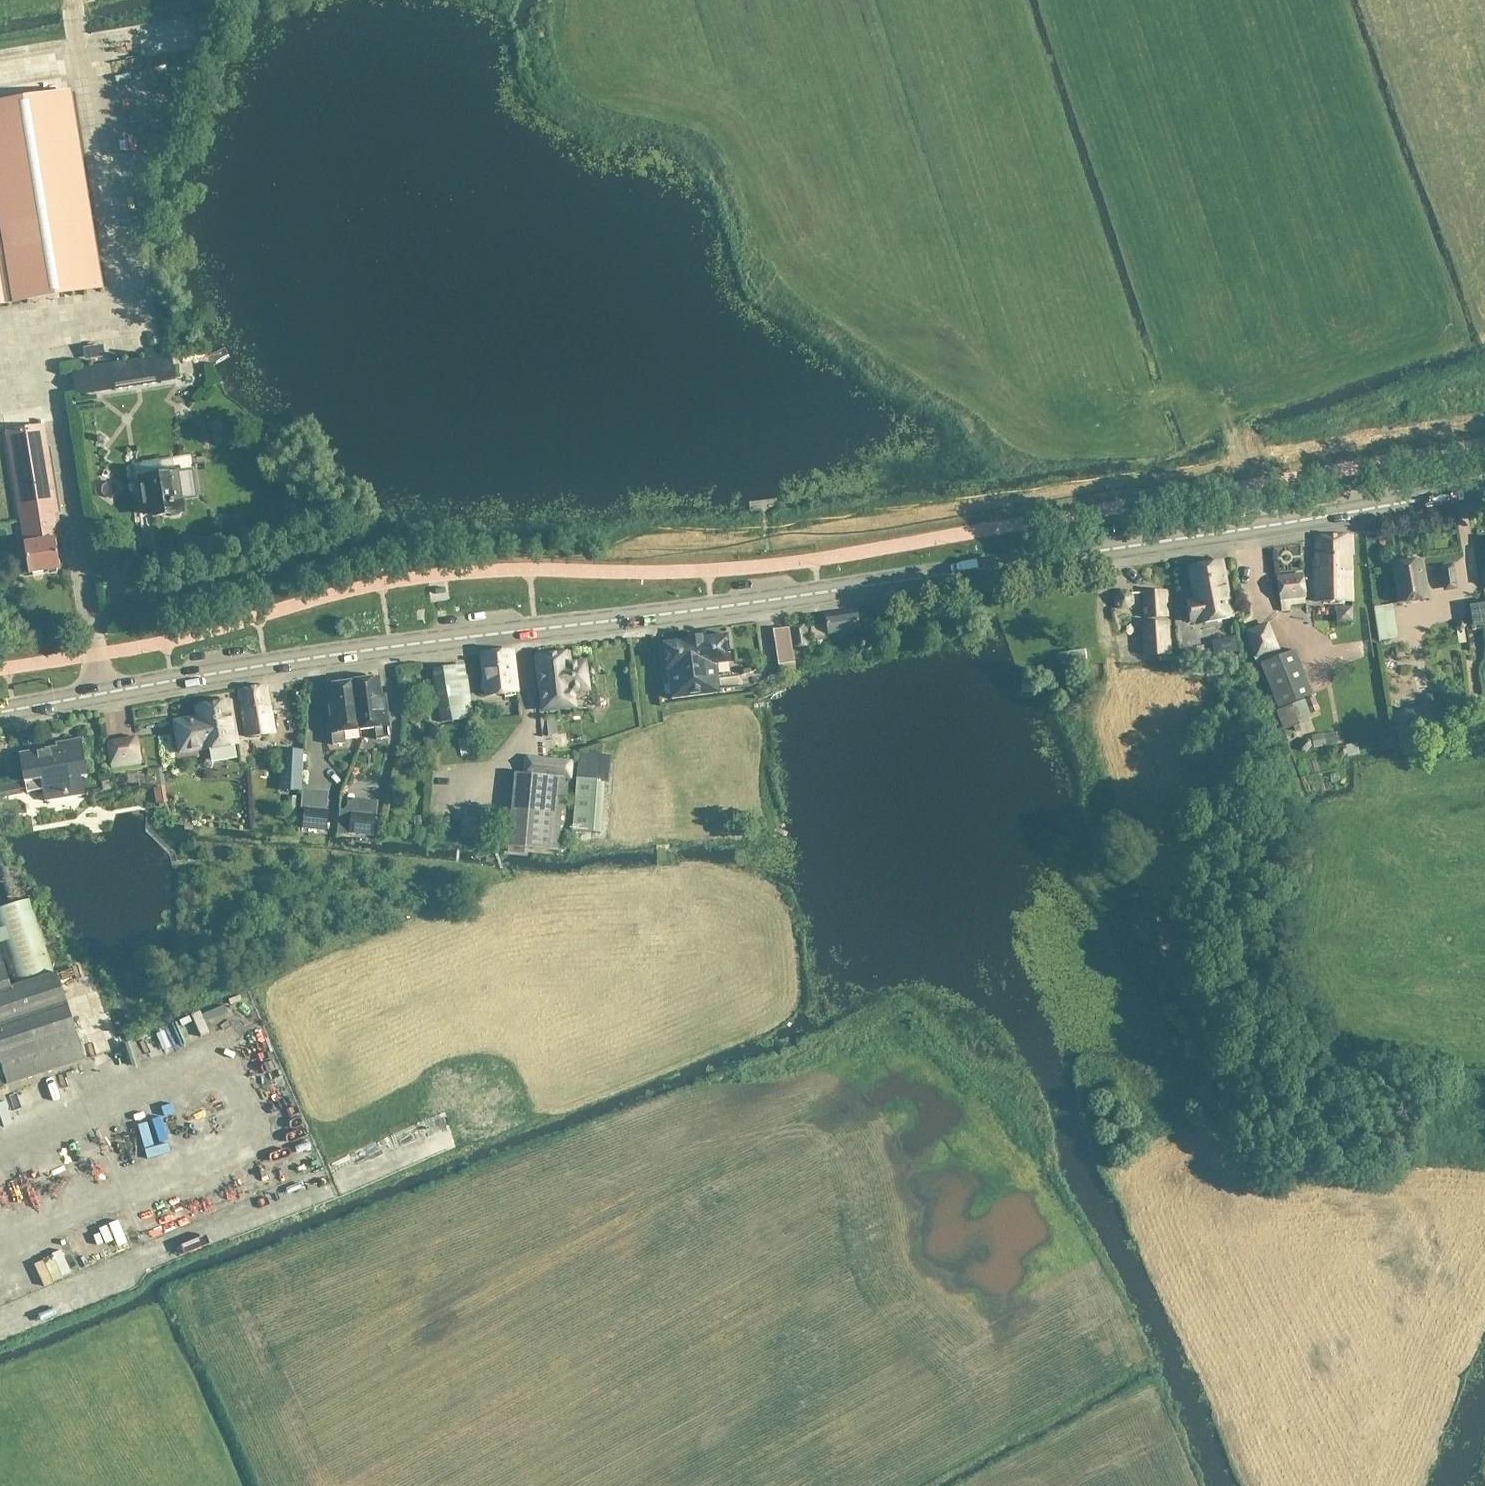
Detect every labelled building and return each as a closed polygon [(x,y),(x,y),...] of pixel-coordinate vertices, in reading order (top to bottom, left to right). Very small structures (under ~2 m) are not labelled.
[(101,287),(69,93),(0,104),(0,303),(101,287)] [(156,292),(163,279),(153,274),(147,288),(156,292)] [(54,539),(61,538),(43,425),(5,431),(28,574),(59,569),(54,539)] [(143,477),(138,478),(144,515),(153,513),(154,518),(168,515),(171,517),(177,516),(179,513),(183,513),(182,502),(197,499),(192,469),(174,472),(143,477)] [(1352,556),(1351,536),(1316,537),(1314,560),(1313,560),(1314,602),(1351,603),(1349,557),(1352,556)] [(1445,550),(1431,551),(1432,574),(1446,573),(1445,550)] [(1186,600),(1190,624),(1196,623),(1196,625),(1233,619),(1223,561),(1186,568),(1192,599),(1186,600)] [(1399,604),(1425,600),(1420,561),(1393,565),(1399,604)] [(1280,602),(1305,599),(1303,573),(1278,576),(1280,602)] [(1124,592),(1122,592),(1120,593),(1118,594),(1117,595),(1116,596),(1115,598),(1115,600),(1115,602),(1115,604),(1116,605),(1117,607),(1118,608),(1120,609),(1123,610),(1125,610),(1127,609),(1129,608),(1130,606),(1131,604),(1131,602),(1131,600),(1131,598),(1130,596),(1129,594),(1127,593),(1124,592)] [(1164,592),(1143,594),(1146,620),(1167,618),(1164,592)] [(1468,610),(1472,631),(1484,628),(1484,607),(1468,610)] [(827,636),(858,632),(856,612),(824,616),(825,625),(810,628),(812,642),(828,640),(827,636)] [(1166,623),(1143,625),(1144,657),(1168,655),(1166,623)] [(1256,655),(1275,648),(1266,625),(1247,632),(1256,655)] [(807,626),(790,627),(794,649),(809,647),(807,626)] [(794,663),(788,628),(772,630),(777,665),(794,663)] [(691,637),(698,696),(719,694),(715,665),(730,663),(726,635),(701,638),(701,636),(691,637)] [(670,700),(698,696),(691,637),(686,638),(686,640),(661,644),(665,671),(666,671),(670,700)] [(1237,652),(1234,637),(1211,641),(1214,656),(1237,652)] [(1085,650),(1059,653),(1061,665),(1065,664),(1065,670),(1087,667),(1085,650)] [(1294,650),(1261,663),(1278,707),(1312,694),(1294,650)] [(514,693),(516,693),(511,651),(481,655),(486,697),(503,695),(503,698),(515,697),(514,693)] [(565,654),(537,657),(543,709),(571,706),(569,691),(585,689),(582,665),(566,667),(565,654)] [(434,672),(438,701),(457,699),(465,698),(461,669),(434,672)] [(352,682),(358,730),(373,728),(375,740),(388,739),(386,727),(388,727),(384,695),(380,696),(378,678),(352,682)] [(358,730),(352,682),(350,682),(350,683),(326,686),(330,716),(326,716),(328,734),(330,734),(331,746),(344,744),(343,732),(358,730)] [(245,738),(273,734),(266,687),(238,691),(245,738)] [(457,699),(438,701),(436,702),(437,712),(439,725),(461,722),(458,707),(457,699)] [(1283,731),(1293,727),(1295,733),(1300,730),(1298,725),(1299,724),(1293,710),(1302,706),(1300,701),(1275,711),(1283,731)] [(1462,701),(1439,704),(1442,727),(1465,724),(1462,701)] [(229,702),(195,708),(197,718),(173,722),(179,754),(202,750),(202,751),(236,745),(229,702)] [(80,778),(85,777),(79,740),(62,743),(63,747),(19,754),(25,794),(42,791),(44,802),(83,796),(80,778)] [(122,741),(106,743),(110,769),(126,766),(122,741)] [(302,750),(282,751),(283,791),(303,791),(302,750)] [(571,827),(570,832),(599,834),(600,829),(603,782),(608,782),(611,757),(578,753),(571,827)] [(524,757),(522,774),(564,779),(571,780),(573,762),(571,762),(571,760),(526,756),(526,757),(524,757)] [(507,846),(557,851),(564,779),(522,774),(514,773),(507,846)] [(102,791),(109,789),(108,782),(100,783),(102,791)] [(19,787),(0,790),(0,799),(21,796),(19,787)] [(327,811),(306,809),(308,792),(301,792),(299,808),(303,808),(301,828),(325,831),(327,811)] [(297,797),(287,797),(286,812),(296,813),(297,797)] [(338,809),(336,832),(348,834),(372,836),(374,816),(350,814),(350,811),(338,809)] [(16,987),(53,975),(33,920),(27,900),(0,908),(0,946),(2,945),(16,987)] [(81,1060),(84,1060),(57,974),(53,975),(16,987),(10,989),(0,957),(0,1066),(6,1085),(81,1060)] [(399,1139),(407,1149),(424,1136),(431,1146),(455,1128),(440,1108),(399,1139)] [(358,1169),(338,1177),(340,1184),(361,1177),(358,1169)]
